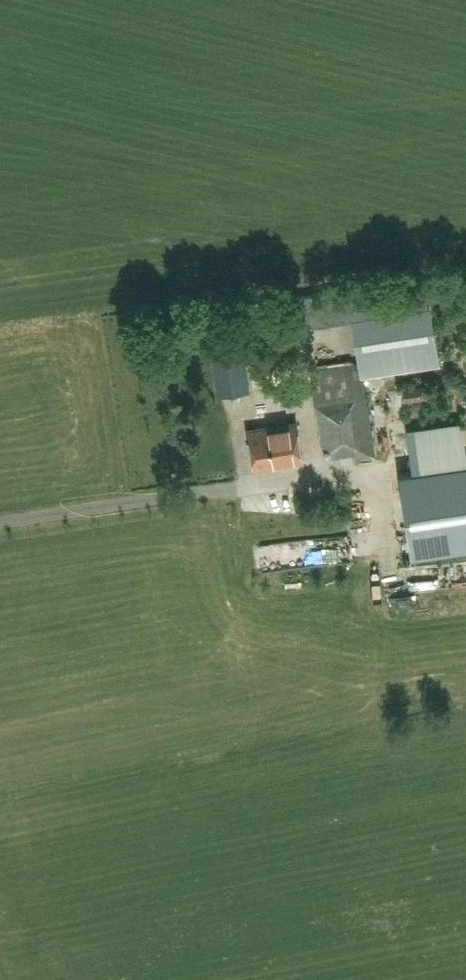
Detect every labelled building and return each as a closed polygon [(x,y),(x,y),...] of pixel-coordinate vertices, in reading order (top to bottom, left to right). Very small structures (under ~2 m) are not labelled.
[(375,456),(364,371),(440,360),(428,278),(262,301),(265,321),(315,315),(316,322),(356,316),(362,361),(312,368),(323,446),(336,444),(338,462),(375,456)] [(239,324),(211,327),(219,393),(247,389),(239,324)] [(254,467),(302,460),(296,422),(249,430),(254,467)] [(402,472),(413,554),(465,547),(465,463),(402,472)] [(289,565),(300,563),(297,543),(286,544),(289,565)] [(271,568),(284,566),(282,549),(269,551),(271,568)] [(455,566),(422,566),(422,585),(455,585),(455,566)] [(399,568),(400,589),(421,588),(420,567),(399,568)]
